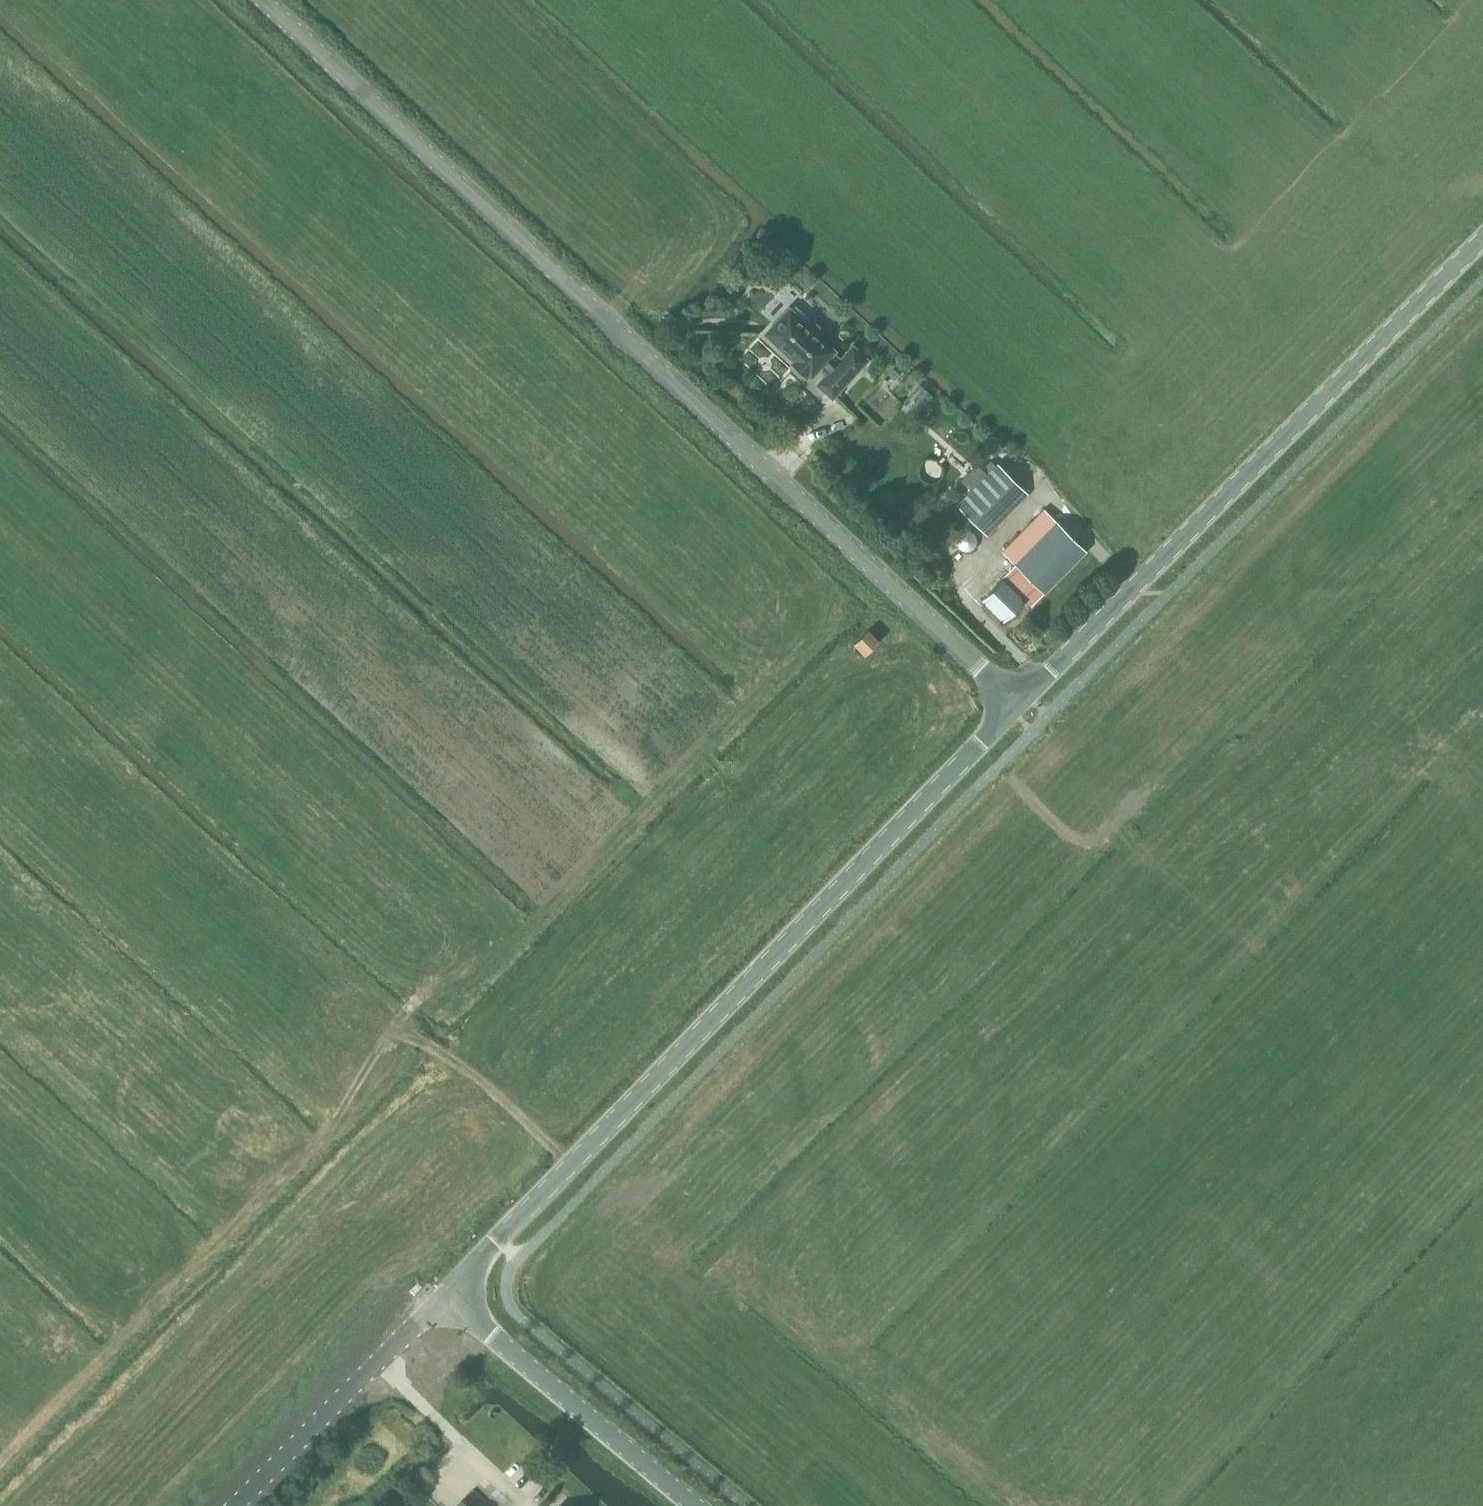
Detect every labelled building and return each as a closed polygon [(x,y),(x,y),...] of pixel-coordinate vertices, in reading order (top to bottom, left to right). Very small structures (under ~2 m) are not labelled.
[(833,397),(867,360),(854,347),(841,361),(832,353),(834,351),(819,337),(824,330),(812,318),(806,325),(790,310),(768,333),(813,374),(819,368),(820,366),(829,374),(820,384),(833,397)] [(857,400),(878,420),(900,398),(878,377),(857,400)] [(920,384),(904,402),(916,413),(932,396),(920,384)] [(988,476),(997,467),(990,460),(981,470),(988,476)] [(978,466),(964,481),(962,483),(971,492),(958,505),(988,535),(1029,494),(999,465),(997,467),(988,476),(981,470),(978,466)] [(1032,606),(1045,592),(1087,550),(1046,510),(1005,552),(1016,563),(981,598),(1003,621),(1025,599),(1032,606)] [(867,653),(879,642),(869,631),(857,642),(867,653)]
